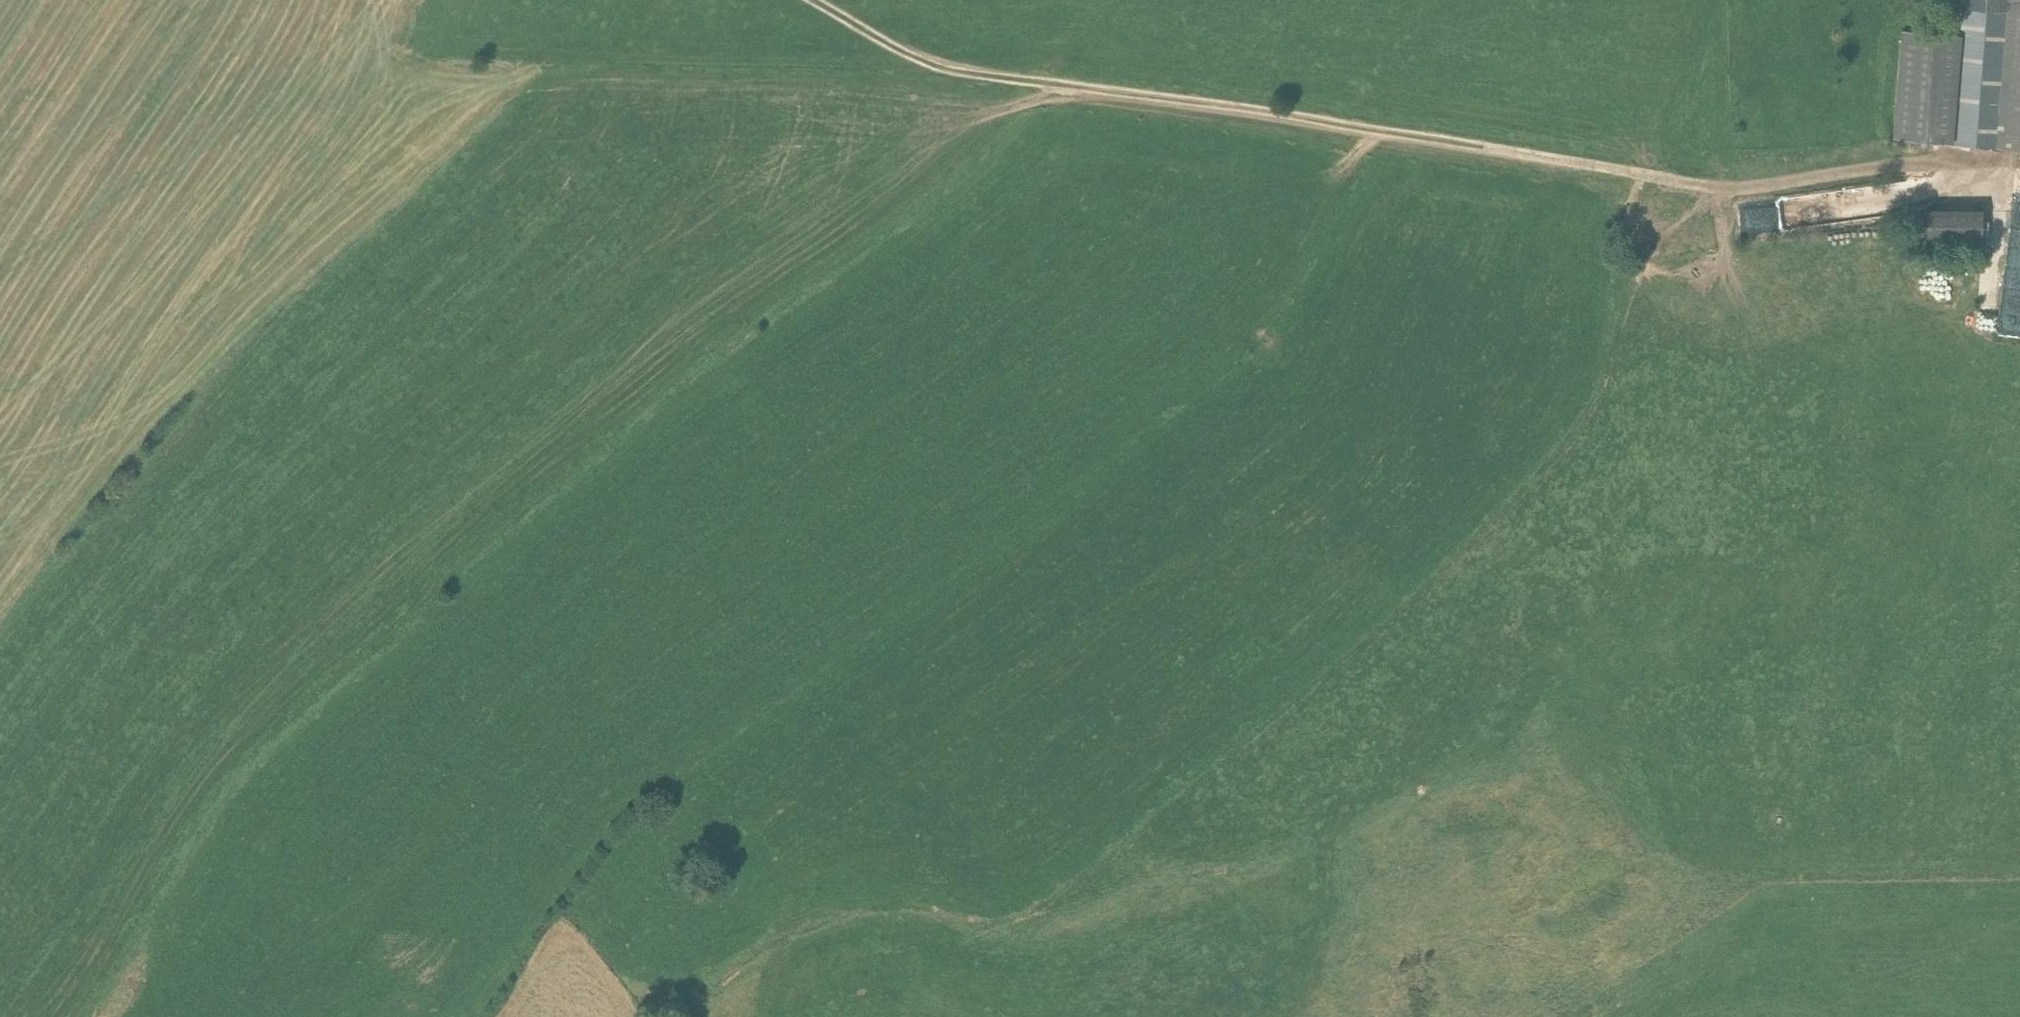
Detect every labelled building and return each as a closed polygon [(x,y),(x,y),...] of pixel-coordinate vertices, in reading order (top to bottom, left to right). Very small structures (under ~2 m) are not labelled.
[(1962,6),(1959,36),(1900,30),(1891,138),(1996,147),(2019,149),(2019,0),(2008,0),(2007,10),(1962,6)] [(2008,0),(1943,0),(1943,4),(1962,6),(2007,10),(2008,0)] [(2006,332),(2019,333),(2019,196),(2017,196),(2006,332)] [(1914,208),(1914,246),(1982,246),(1982,208),(1914,208)]
